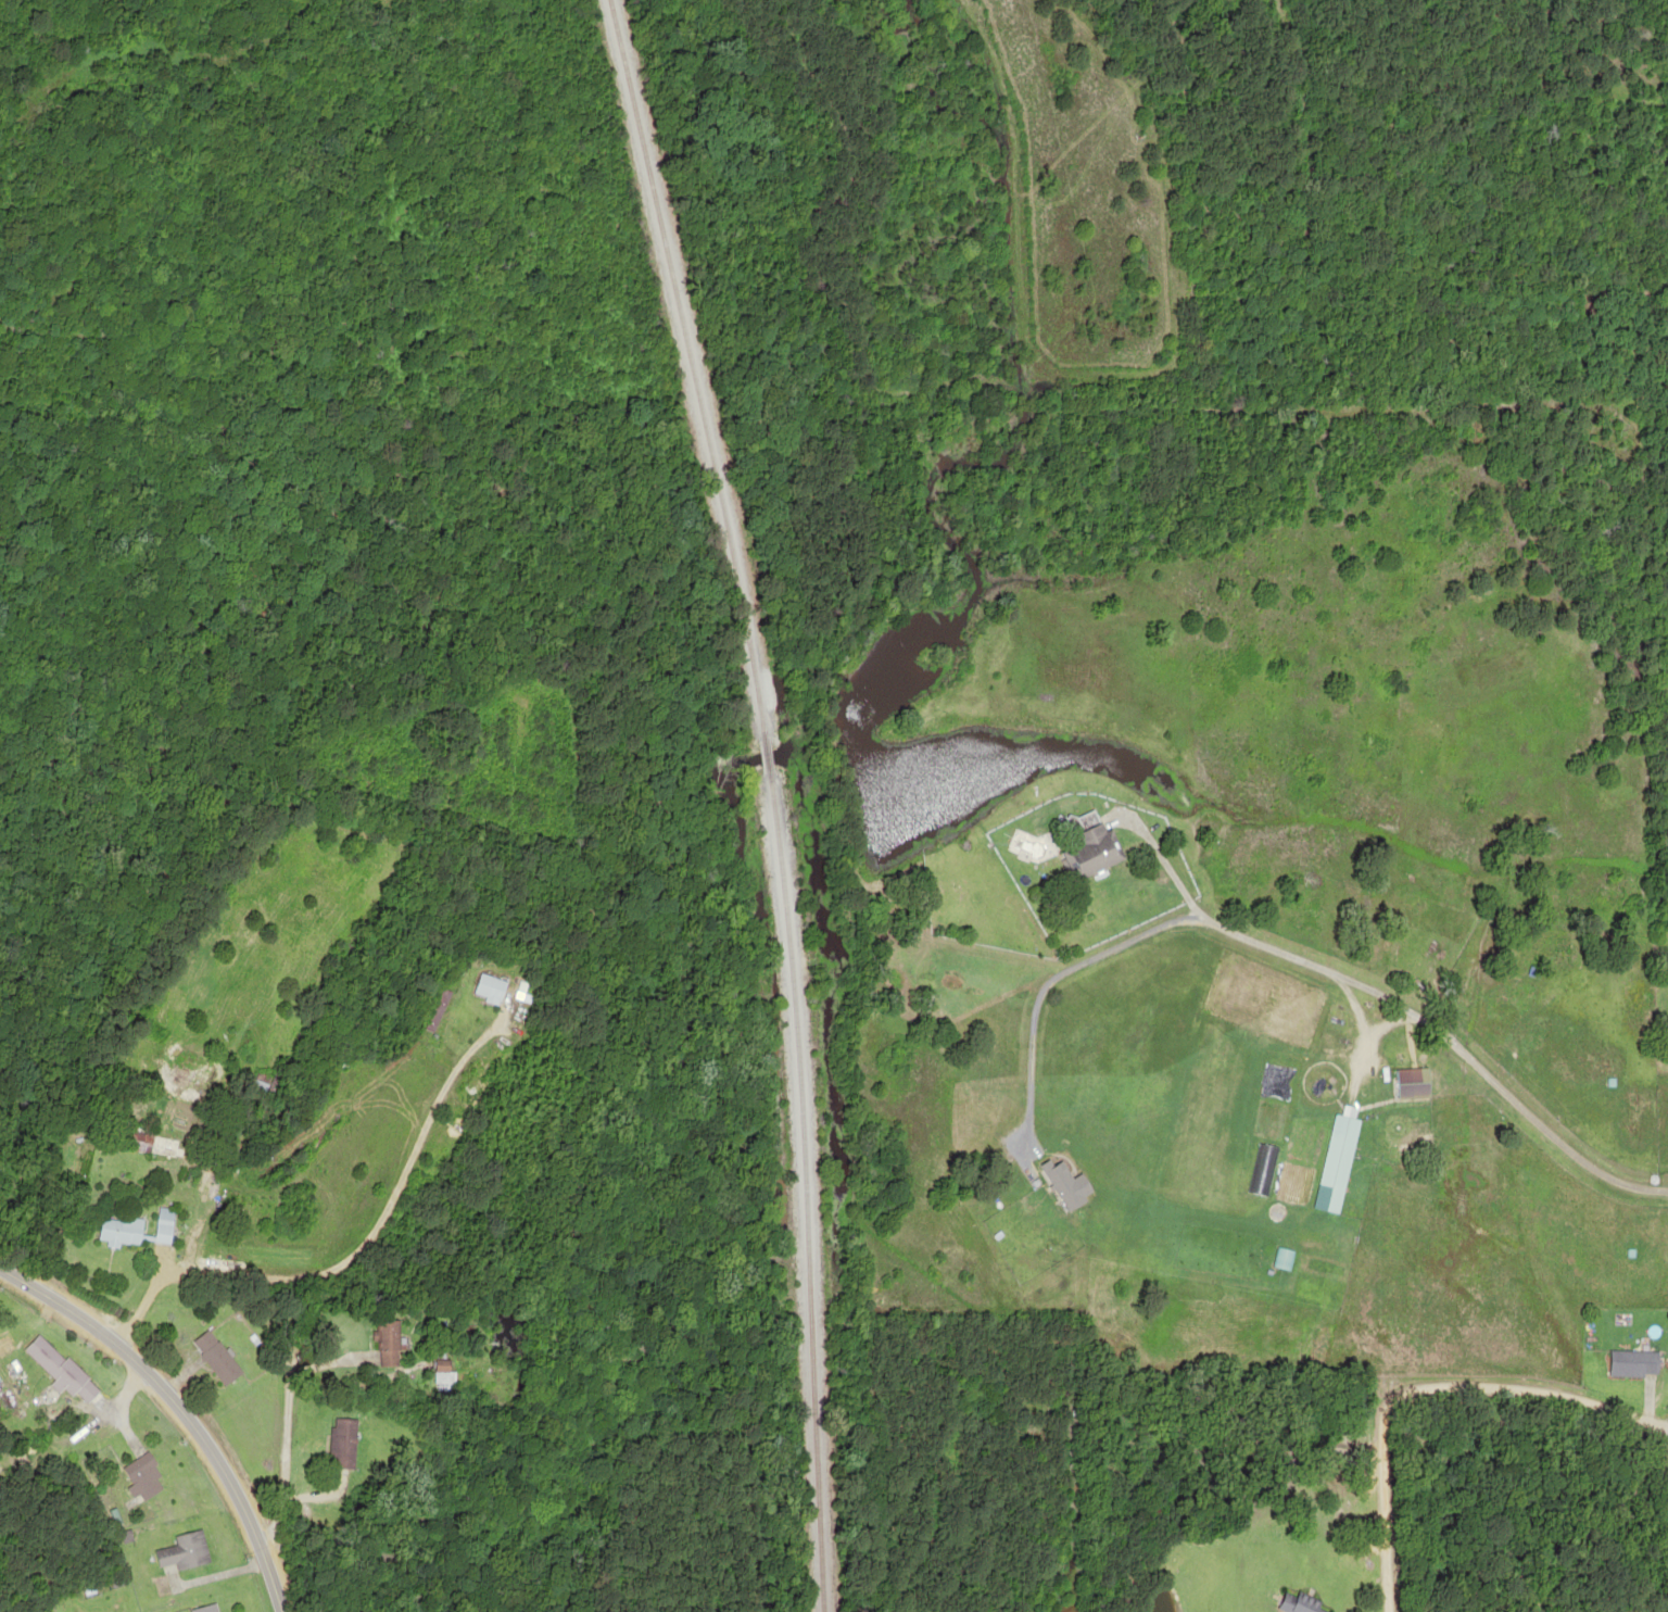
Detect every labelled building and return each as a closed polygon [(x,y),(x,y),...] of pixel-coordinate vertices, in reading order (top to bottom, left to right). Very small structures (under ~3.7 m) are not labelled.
[(1072,831),(1077,843),(1057,851),(1068,880),(1121,860),(1109,829),(1101,832),(1097,821),(1072,831)] [(478,973),(506,982),(498,1005),(471,997),(478,973)] [(442,988),(453,994),(433,1033),(422,1028),(442,988)] [(1394,1098),(1429,1098),(1429,1068),(1394,1068),(1394,1098)] [(247,1079),(263,1082),(256,1103),(241,1098),(247,1079)] [(1331,1114),(1311,1208),(1337,1214),(1357,1120),(1351,1118),(1353,1108),(1341,1105),(1339,1116),(1331,1114)] [(129,1125),(151,1129),(148,1154),(126,1150),(129,1125)] [(155,1209),(172,1212),(167,1243),(151,1239),(155,1209)] [(94,1242),(97,1216),(138,1220),(136,1246),(94,1242)] [(1292,1251),(1275,1248),(1271,1267),(1289,1270),(1292,1251)] [(375,1323),(401,1321),(404,1364),(378,1367),(375,1323)] [(42,1327),(102,1385),(85,1403),(24,1346),(42,1327)] [(190,1344),(212,1327),(245,1372),(224,1388),(190,1344)] [(1656,1351),(1607,1351),(1607,1376),(1656,1376),(1656,1351)] [(434,1371),(434,1359),(448,1359),(448,1371),(434,1371)] [(337,1418),(362,1419),(358,1468),(333,1466),(337,1418)] [(146,1449),(154,1461),(129,1479),(121,1469),(146,1449)] [(125,1486),(155,1462),(167,1478),(137,1502),(125,1486)] [(170,1536),(204,1531),(210,1564),(177,1570),(170,1536)] [(1328,1605),(1282,1590),(1276,1609),(1285,1611),(1325,1611),(1328,1605)] [(214,1602),(216,1611),(189,1611),(188,1609),(214,1602)]
